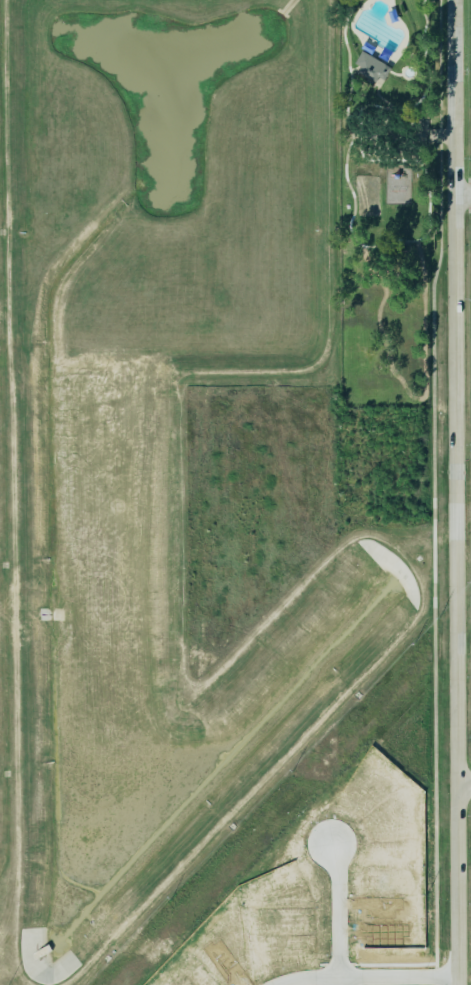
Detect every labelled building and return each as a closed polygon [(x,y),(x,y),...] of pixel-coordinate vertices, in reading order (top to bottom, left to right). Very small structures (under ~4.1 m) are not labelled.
[(353,63),(359,66),(355,74),(372,84),(377,76),(383,79),(390,67),(361,50),(353,63)]
